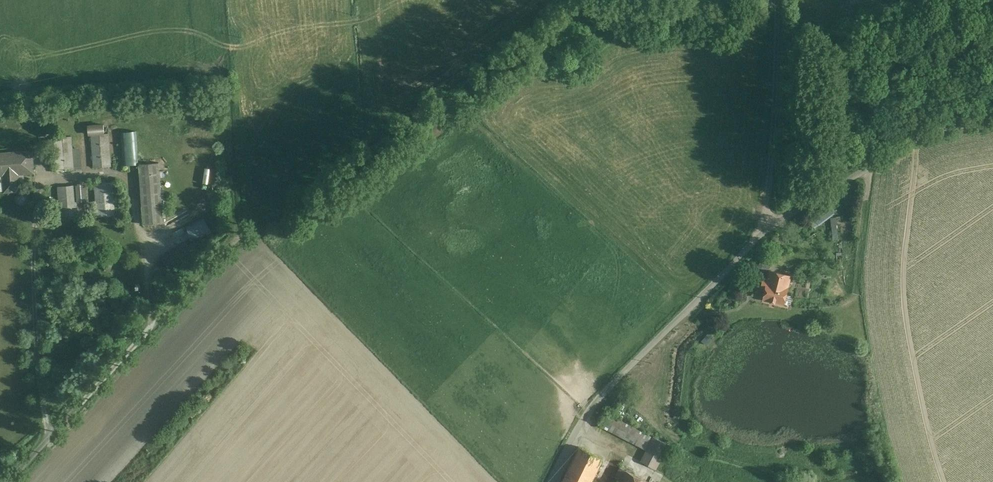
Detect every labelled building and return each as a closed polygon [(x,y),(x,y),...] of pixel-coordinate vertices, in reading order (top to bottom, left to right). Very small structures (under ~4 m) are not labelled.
[(92,166),(111,165),(109,132),(104,133),(104,123),(90,124),(92,166)] [(123,164),(137,163),(136,131),(122,131),(123,164)] [(65,148),(65,166),(81,166),(82,148),(65,148)] [(0,154),(0,175),(3,175),(4,191),(19,190),(19,186),(20,186),(20,185),(19,185),(18,174),(33,172),(32,151),(0,154)] [(163,223),(160,162),(139,163),(142,224),(163,223)] [(87,200),(86,184),(60,185),(61,215),(78,214),(78,201),(87,200)] [(204,217),(186,226),(193,240),(211,232),(204,217)] [(793,275),(769,270),(763,300),(787,305),(793,275)] [(605,413),(598,427),(647,451),(642,462),(658,470),(671,446),(605,413)] [(579,448),(563,481),(602,481),(595,478),(603,459),(579,448)] [(621,468),(616,478),(621,481),(648,481),(621,468)]
